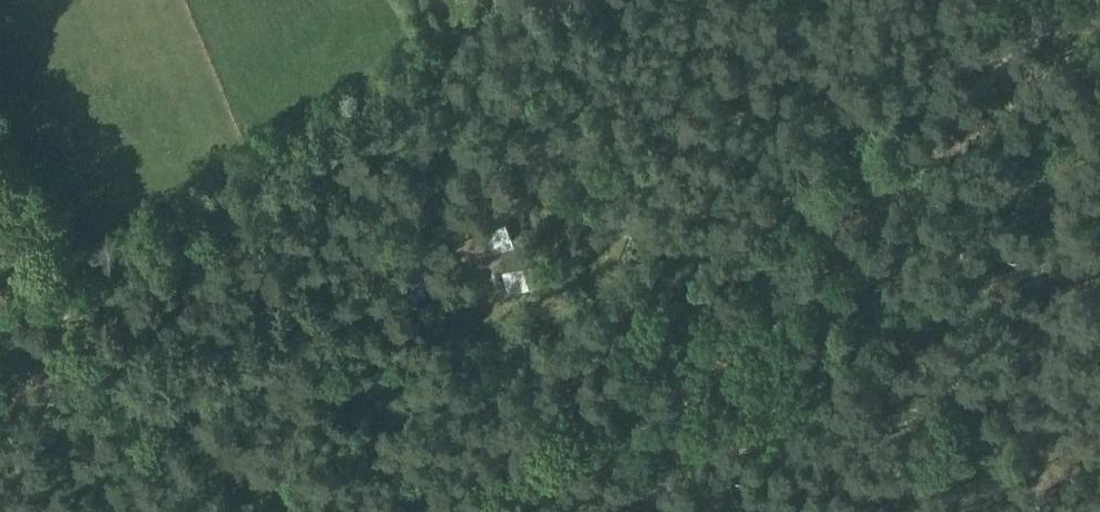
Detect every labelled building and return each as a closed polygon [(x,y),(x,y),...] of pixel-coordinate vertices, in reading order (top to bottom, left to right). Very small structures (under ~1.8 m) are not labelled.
[(469,219),(478,243),(501,235),(492,211),(469,219)] [(510,253),(491,258),(496,281),(516,277),(510,253)] [(466,302),(475,323),(490,316),(480,295),(466,302)]
